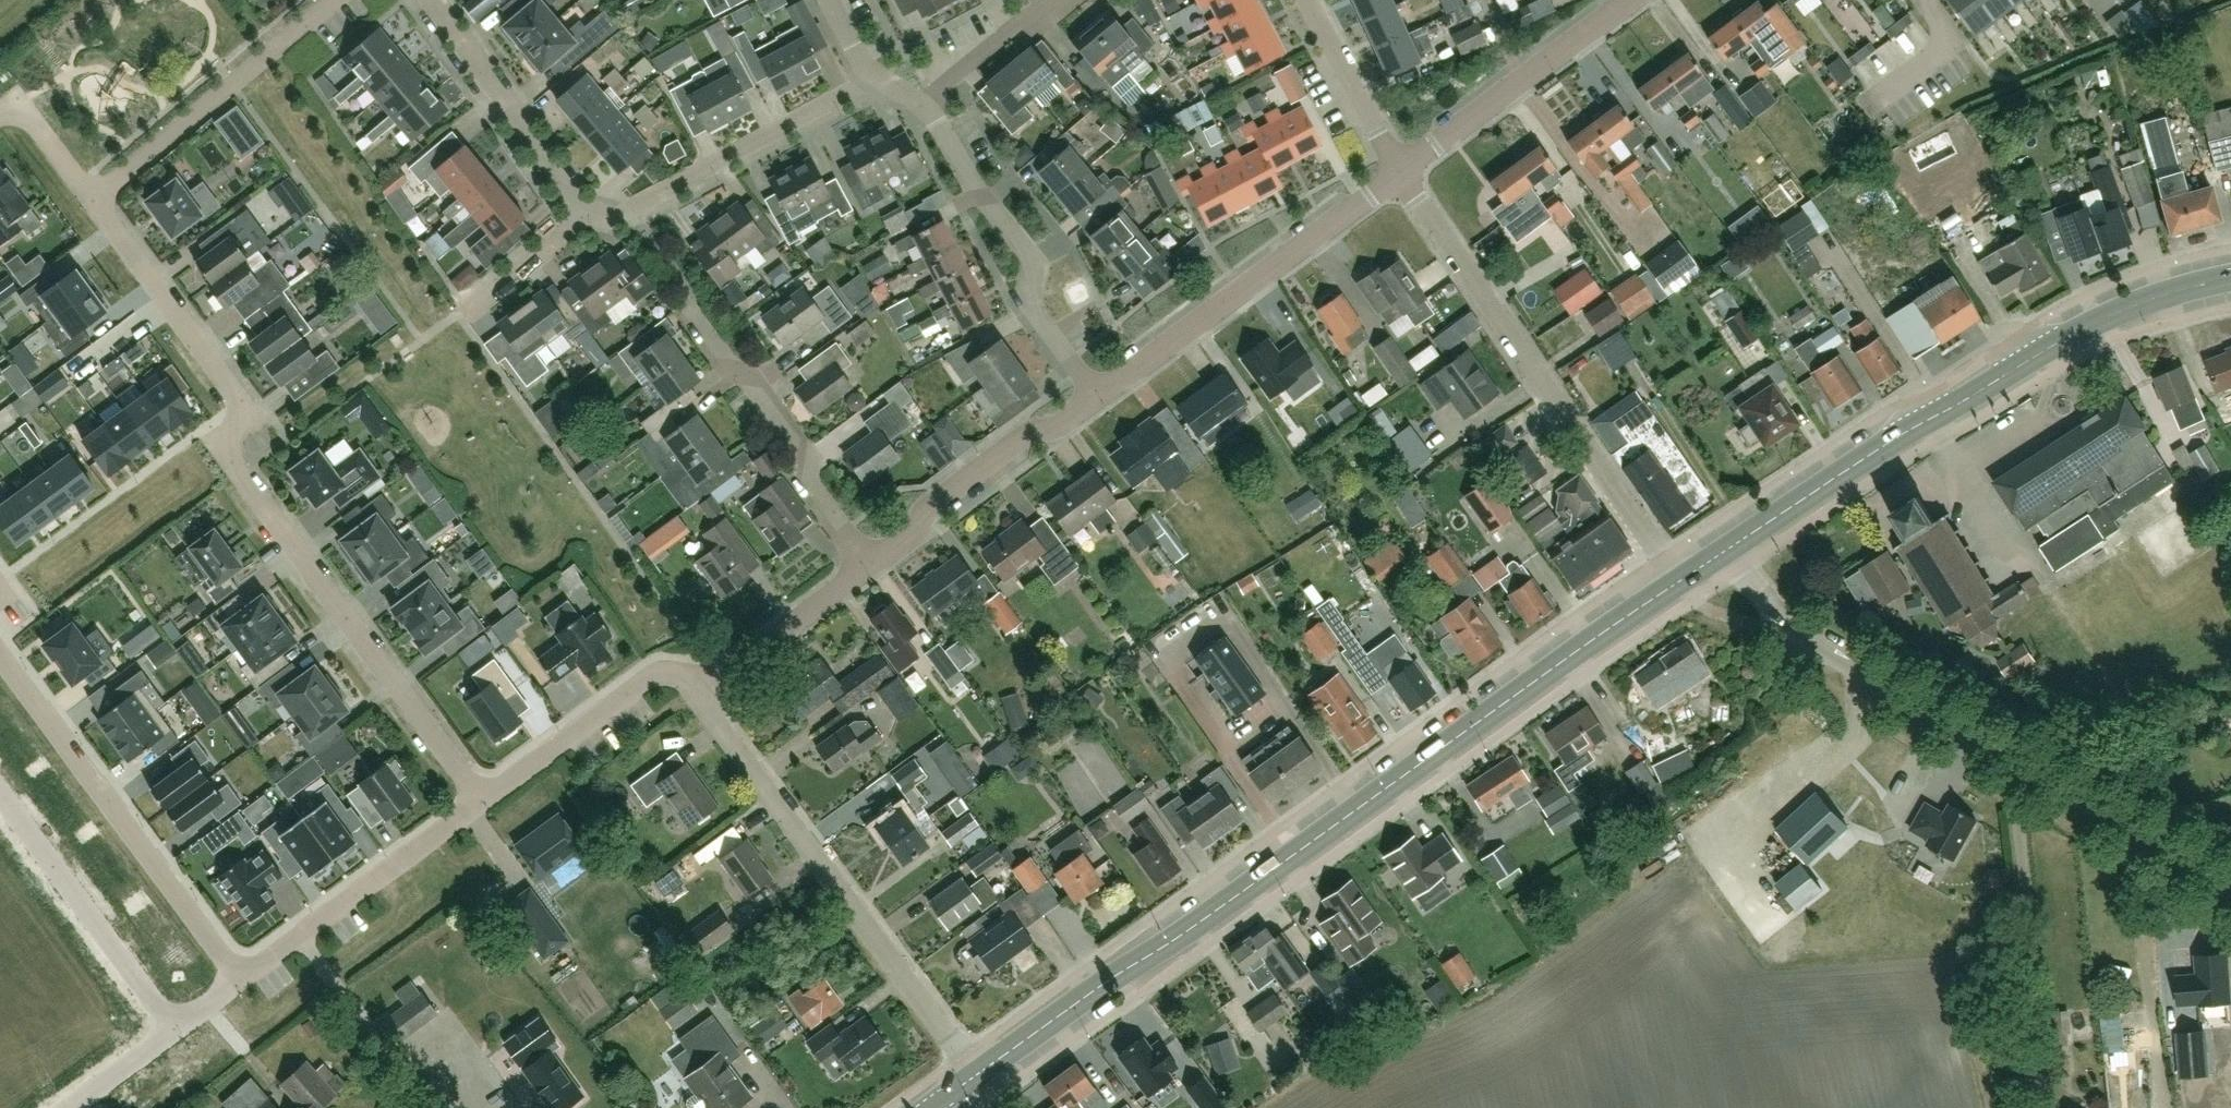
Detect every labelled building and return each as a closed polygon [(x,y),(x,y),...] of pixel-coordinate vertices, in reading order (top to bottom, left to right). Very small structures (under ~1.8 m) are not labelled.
[(556,20),(545,7),(554,0),(524,0),(528,6),(503,27),(505,29),(503,34),(510,42),(516,42),(522,49),(556,20)] [(729,9),(746,0),(725,0),(729,9)] [(822,71),(812,54),(827,46),(802,0),(786,9),(795,27),(775,37),(776,39),(799,83),(822,71)] [(903,15),(917,8),(922,17),(925,15),(928,17),(936,13),(936,9),(948,3),(946,0),(895,0),(903,15)] [(1257,4),(1255,0),(1196,0),(1202,10),(1211,5),(1217,18),(1221,15),(1224,21),(1257,4)] [(1393,7),(1389,0),(1355,0),(1365,20),(1393,7)] [(1444,12),(1466,0),(1438,0),(1444,12)] [(1505,11),(1521,3),(1519,0),(1499,0),(1505,11)] [(1976,0),(1945,0),(1969,31),(1974,38),(1990,59),(1998,52),(1982,31),(1994,23),(1976,0)] [(1994,23),(2009,44),(2018,38),(2002,17),(2013,8),(2007,0),(1976,0),(1994,23)] [(2024,0),(2007,0),(2013,8),(2029,29),(2038,23),(2022,2),(2024,0)] [(2049,14),(2057,8),(2052,0),(2038,0),(2049,14)] [(1732,15),(1735,18),(1733,20),(1748,40),(1769,68),(1803,43),(1775,6),(1766,12),(1758,1),(1745,11),(1742,8),(1732,15)] [(2123,14),(2138,33),(2159,26),(2140,1),(2123,14)] [(1238,46),(1270,28),(1257,4),(1224,21),(1221,15),(1217,18),(1208,22),(1215,35),(1224,30),(1230,42),(1235,40),(1238,46)] [(1365,20),(1377,47),(1405,34),(1393,7),(1365,20)] [(1088,27),(1127,74),(1144,60),(1140,56),(1154,45),(1143,31),(1131,41),(1124,33),(1106,12),(1088,27)] [(1913,22),(1907,15),(1896,23),(1902,31),(1913,22)] [(556,20),(522,49),(529,57),(527,62),(534,70),(539,69),(541,72),(566,51),(576,62),(597,44),(579,23),(567,34),(556,20)] [(1748,40),(1733,20),(1708,39),(1723,59),(1729,54),(1732,58),(1738,53),(1735,50),(1748,40)] [(1902,31),(1896,23),(1885,31),(1891,39),(1902,31)] [(1454,36),(1461,52),(1485,41),(1477,25),(1454,36)] [(1107,84),(1110,88),(1128,108),(1144,94),(1127,74),(1088,27),(1070,42),(1084,59),(1092,69),(1080,78),(1094,95),(1107,84)] [(1235,40),(1230,42),(1222,47),(1229,59),(1237,54),(1247,73),(1284,53),(1270,28),(1238,46),(1235,40)] [(378,29),(344,58),(359,76),(362,80),(396,51),(378,29)] [(744,61),(756,55),(744,32),(732,38),(744,61)] [(648,33),(640,44),(651,52),(659,40),(648,33)] [(1405,34),(1377,47),(1390,75),(1418,62),(1405,34)] [(799,83),(776,39),(754,50),(777,95),(799,83)] [(1858,51),(1864,59),(1875,51),(1869,43),(1858,51)] [(1061,93),(1051,81),(1054,79),(1064,91),(1074,82),(1056,60),(1046,69),(1029,48),(1007,66),(1033,96),(1043,108),(1061,93)] [(379,100),(413,71),(396,51),(362,80),(359,76),(346,87),(353,95),(365,84),(379,100)] [(1853,67),(1864,59),(1858,51),(1847,60),(1853,67)] [(721,79),(710,84),(729,121),(750,109),(732,74),(744,68),(735,52),(723,59),(725,63),(721,66),(718,74),(721,79)] [(1703,89),(1696,79),(1703,74),(1687,54),(1662,72),(1678,93),(1690,110),(1701,102),(1695,95),(1703,89)] [(642,79),(654,68),(644,58),(633,68),(642,79)] [(1758,78),(1769,70),(1761,58),(1750,66),(1758,78)] [(1225,65),(1214,72),(1222,85),(1233,78),(1225,65)] [(1290,65),(1274,73),(1291,104),(1306,96),(1290,65)] [(1033,96),(1007,66),(985,85),(1003,106),(993,115),(1010,136),(1031,118),(1021,107),(1033,96)] [(610,87),(621,77),(614,69),(603,79),(610,87)] [(1653,111),(1660,106),(1667,116),(1674,110),(1667,101),(1678,93),(1662,72),(1660,73),(1658,70),(1648,77),(1651,80),(1637,90),(1653,111)] [(385,133),(397,122),(396,120),(430,91),(413,71),(379,100),(391,114),(378,125),(385,133)] [(692,77),(692,79),(669,92),(681,115),(694,108),(707,132),(729,121),(710,84),(703,73),(700,72),(692,77)] [(572,119),(601,94),(586,75),(556,100),(572,119)] [(621,77),(610,87),(617,95),(628,85),(621,77)] [(1755,118),(1777,102),(1761,80),(1739,97),(1755,118)] [(1206,101),(1218,95),(1212,83),(1200,89),(1206,101)] [(340,106),(353,95),(346,87),(334,98),(340,106)] [(430,91),(396,120),(397,122),(413,140),(447,111),(430,91)] [(1266,107),(1259,94),(1259,93),(1246,100),(1253,114),(1266,107)] [(617,112),(601,94),(572,119),(587,137),(617,112)] [(1202,99),(1186,108),(1196,127),(1212,118),(1202,99)] [(1736,100),(1725,108),(1724,109),(1739,130),(1752,121),(1736,100)] [(633,115),(640,123),(651,113),(645,105),(633,115)] [(1617,105),(1592,123),(1608,145),(1618,137),(1629,152),(1643,142),(1632,127),(1633,126),(1617,105)] [(1186,108),(1169,117),(1179,135),(1196,127),(1186,108)] [(2208,142),(2230,136),(2230,108),(2201,116),(2208,142)] [(1278,125),(1296,159),(1321,146),(1301,109),(1282,119),(1277,110),(1265,117),(1270,126),(1272,129),(1278,125)] [(1688,130),(1698,123),(1690,111),(1679,118),(1688,130)] [(632,130),(617,112),(587,137),(603,155),(632,130)] [(651,113),(640,123),(647,131),(658,121),(651,113)] [(228,139),(242,158),(263,143),(249,123),(228,139)] [(1567,142),(1590,172),(1594,177),(1608,166),(1598,152),(1608,145),(1592,123),(1567,142)] [(1261,151),(1272,172),(1296,159),(1278,125),(1272,129),(1270,126),(1258,133),(1253,124),(1241,130),(1248,142),(1254,138),(1261,151)] [(385,133),(378,125),(366,136),(372,144),(385,133)] [(1223,141),(1215,125),(1203,131),(1211,147),(1223,141)] [(892,141),(886,128),(865,139),(886,178),(896,172),(902,184),(910,186),(928,177),(905,134),(892,141)] [(648,148),(632,130),(603,155),(618,173),(648,148)] [(1085,169),(1076,158),(1084,152),(1084,149),(1078,142),(1074,141),(1066,131),(1045,149),(1051,157),(1035,171),(1055,194),(1085,169)] [(2208,142),(2216,172),(2230,168),(2230,136),(2208,142)] [(886,178),(865,139),(844,150),(861,181),(849,188),(862,211),(885,198),(876,183),(886,178)] [(1182,157),(1194,151),(1187,139),(1175,145),(1182,157)] [(2170,235),(2221,221),(2212,187),(2188,194),(2181,172),(2172,139),(2147,146),(2156,179),(2162,200),(2160,201),(2170,235)] [(1647,149),(1665,174),(1676,166),(1657,141),(1647,149)] [(220,144),(208,152),(219,170),(231,163),(220,144)] [(478,163),(464,145),(444,162),(433,148),(408,168),(421,183),(425,180),(440,198),(450,189),(449,188),(478,163)] [(1561,177),(1554,168),(1539,147),(1514,165),(1530,186),(1538,180),(1547,192),(1559,183),(1561,177)] [(1029,150),(1020,149),(1010,158),(1019,168),(1034,156),(1029,150)] [(1237,166),(1255,200),(1280,187),(1272,172),(1261,151),(1242,161),(1237,151),(1225,158),(1230,167),(1231,169),(1237,166)] [(1622,162),(1630,172),(1638,183),(1648,175),(1632,154),(1622,162)] [(828,214),(820,200),(829,195),(809,158),(789,170),(816,220),(828,214)] [(1630,172),(1622,162),(1610,171),(1618,181),(1623,188),(1633,180),(1628,173),(1630,172)] [(465,207),(464,206),(494,181),(478,163),(449,188),(450,189),(458,198),(441,212),(449,220),(465,207)] [(1213,179),(1231,213),(1255,200),(1237,166),(1231,169),(1230,167),(1217,173),(1213,164),(1201,171),(1206,180),(1207,182),(1213,179)] [(2141,164),(2124,169),(2135,207),(2153,202),(2141,164)] [(1538,197),(1530,186),(1514,165),(1490,183),(1505,204),(1494,213),(1502,224),(1538,197)] [(2080,199),(2099,251),(2100,254),(2129,244),(2128,242),(2117,212),(2124,210),(2108,166),(2090,173),(2096,192),(2081,197),(2079,197),(2080,199)] [(23,231),(16,221),(32,210),(21,195),(15,188),(19,185),(6,169),(3,171),(0,167),(0,248),(23,231)] [(1088,202),(1097,212),(1119,195),(1128,188),(1120,178),(1111,185),(1102,175),(1095,181),(1085,169),(1055,194),(1072,215),(1088,202)] [(816,220),(789,170),(768,181),(785,212),(773,218),(788,245),(800,238),(796,231),(816,220)] [(407,181),(399,171),(389,179),(397,189),(407,181)] [(172,238),(202,216),(195,206),(211,194),(210,193),(209,194),(202,185),(203,185),(203,184),(190,193),(177,175),(158,189),(160,191),(145,202),(172,238)] [(1188,177),(1176,184),(1182,195),(1188,192),(1207,227),(1231,213),(1213,179),(1207,182),(1206,180),(1193,186),(1188,177)] [(312,209),(290,179),(269,194),(279,207),(284,203),(297,220),(312,209)] [(1650,204),(1633,180),(1623,188),(1640,212),(1650,204)] [(452,249),(480,225),(480,224),(509,199),(494,181),(464,206),(465,207),(472,215),(443,239),(452,249)] [(1136,216),(1119,195),(1097,212),(1106,223),(1089,237),(1107,259),(1138,234),(1128,223),(1136,216)] [(1553,196),(1542,204),(1550,214),(1561,206),(1553,196)] [(1948,243),(1989,218),(1976,197),(1935,222),(1948,243)] [(852,210),(846,198),(834,205),(841,217),(852,210)] [(469,249),(486,269),(513,246),(504,236),(525,219),(509,199),(480,224),(480,225),(488,234),(469,249)] [(2099,251),(2080,199),(2054,209),(2073,261),(2099,251)] [(781,240),(764,216),(753,224),(742,208),(737,202),(716,218),(744,255),(755,247),(761,255),(781,240)] [(902,206),(886,216),(895,230),(911,220),(902,206)] [(1804,212),(1777,230),(1793,254),(1820,236),(1804,212)] [(212,285),(243,261),(244,262),(247,259),(238,246),(246,240),(240,232),(244,229),(236,218),(215,234),(223,244),(196,264),(211,284),(212,285)] [(744,255),(716,218),(696,233),(706,247),(695,255),(701,262),(719,286),(739,271),(740,270),(734,262),(744,255)] [(924,259),(955,243),(942,220),(913,235),(912,233),(895,242),(900,251),(916,243),(923,257),(924,259)] [(1193,255),(1205,246),(1198,233),(1185,241),(1193,255)] [(1138,234),(1107,259),(1125,280),(1137,270),(1154,289),(1179,268),(1152,236),(1145,242),(1138,234)] [(1985,275),(1998,297),(2018,285),(2023,293),(2050,277),(2024,234),(1997,250),(2005,263),(1985,275)] [(1840,238),(1829,244),(1839,266),(1851,261),(1840,238)] [(936,282),(967,266),(955,243),(924,259),(923,257),(907,265),(912,274),(928,266),(935,280),(936,282)] [(1679,243),(1646,266),(1666,296),(1699,273),(1679,243)] [(654,289),(636,265),(630,258),(620,266),(613,257),(610,252),(589,268),(616,304),(625,297),(632,306),(633,305),(654,289)] [(252,274),(244,262),(243,261),(212,285),(211,284),(208,287),(224,308),(231,303),(250,289),(258,299),(263,307),(284,292),(290,287),(271,260),(252,274)] [(1398,261),(1381,272),(1402,302),(1400,304),(1405,313),(1404,313),(1413,327),(1432,314),(1423,300),(1424,300),(1398,261)] [(948,305),(979,289),(967,266),(936,282),(935,280),(919,288),(924,297),(940,289),(947,303),(948,305)] [(1402,302),(1381,272),(1378,267),(1357,282),(1387,325),(1404,313),(1405,313),(1400,304),(1402,302)] [(1584,267),(1554,290),(1572,314),(1603,291),(1584,267)] [(455,281),(462,291),(480,278),(472,268),(455,281)] [(573,312),(587,331),(591,336),(612,321),(612,320),(606,312),(616,304),(589,268),(568,283),(571,287),(584,304),(573,312)] [(42,325),(43,326),(91,291),(89,287),(92,285),(82,272),(79,274),(76,270),(52,288),(45,278),(19,296),(27,307),(33,303),(47,322),(42,325)] [(1636,275),(1611,292),(1630,320),(1655,303),(1652,298),(1661,292),(1646,270),(1637,276),(1636,275)] [(1901,339),(1914,359),(1919,355),(1939,342),(1940,342),(1959,330),(1979,317),(1952,276),(1932,289),(1913,301),(1914,302),(1888,319),(1901,339)] [(1,302),(19,289),(10,277),(0,284),(0,301),(1,302)] [(754,281),(730,287),(736,308),(760,302),(754,281)] [(889,295),(885,283),(872,291),(878,305),(889,295)] [(831,330),(851,315),(828,285),(810,299),(801,288),(764,316),(784,344),(821,317),(831,330)] [(961,329),(991,313),(979,289),(948,305),(947,303),(931,311),(936,320),(952,312),(961,329)] [(1711,300),(1726,322),(1741,312),(1726,290),(1711,300)] [(91,291),(43,326),(66,357),(90,339),(82,329),(106,311),(103,307),(107,305),(97,292),(94,294),(91,291)] [(249,343),(265,364),(301,338),(312,330),(303,318),(284,292),(263,307),(261,308),(273,325),(257,337),(249,343)] [(569,345),(587,331),(573,312),(569,308),(559,315),(542,292),(520,308),(546,344),(560,333),(569,345)] [(1342,354),(1367,336),(1339,295),(1335,297),(1332,294),(1328,293),(1321,298),(1320,302),(1322,306),(1318,309),(1335,333),(1330,336),(1342,354)] [(877,306),(868,295),(854,306),(853,306),(862,318),(877,306)] [(1598,335),(1622,319),(1609,300),(1585,315),(1598,335)] [(1798,330),(1815,318),(1807,306),(1789,317),(1798,330)] [(546,344),(520,308),(496,326),(513,350),(505,357),(527,388),(549,371),(535,353),(546,344)] [(1741,312),(1726,322),(1743,348),(1758,338),(1741,312)] [(940,329),(934,316),(918,325),(924,337),(940,329)] [(857,347),(876,333),(867,320),(847,334),(857,347)] [(1875,384),(1899,369),(1879,337),(1878,338),(1866,320),(1852,329),(1863,348),(1855,353),(1875,384)] [(1833,408),(1861,390),(1839,356),(1826,364),(1821,356),(1842,342),(1833,327),(1811,342),(1810,340),(1795,350),(1802,361),(1803,361),(1811,374),(1833,408)] [(640,336),(633,328),(628,331),(627,338),(631,343),(640,336)] [(1613,371),(1635,357),(1618,331),(1617,330),(1595,345),(1613,371)] [(642,386),(651,380),(683,356),(670,339),(664,332),(646,346),(640,337),(619,353),(618,354),(642,386)] [(265,364),(281,386),(305,368),(313,379),(336,362),(327,350),(316,359),(301,338),(265,364)] [(1399,386),(1414,375),(1388,338),(1374,349),(1399,386)] [(966,382),(978,373),(987,385),(1018,361),(1001,339),(984,352),(974,339),(944,354),(966,382)] [(146,351),(140,342),(122,355),(129,364),(146,351)] [(841,372),(852,363),(837,342),(819,356),(828,368),(797,390),(814,413),(852,386),(841,372)] [(1268,342),(1243,360),(1271,397),(1283,388),(1295,379),(1294,378),(1309,367),(1311,365),(1295,343),(1283,352),(1284,354),(1279,357),(1268,342)] [(1432,344),(1409,360),(1417,371),(1440,355),(1432,344)] [(1466,418),(1497,395),(1480,371),(1466,352),(1435,375),(1451,397),(1466,418)] [(2207,361),(2218,392),(2230,387),(2230,352),(2207,361)] [(683,356),(651,380),(667,401),(699,378),(683,356)] [(124,365),(119,357),(103,369),(104,369),(106,368),(110,374),(108,376),(109,376),(124,365)] [(1035,384),(1018,361),(987,385),(974,394),(984,407),(991,417),(998,426),(1025,407),(1017,397),(1035,384)] [(146,394),(172,429),(193,414),(180,396),(190,388),(172,364),(161,372),(166,379),(146,394)] [(2186,427),(2205,420),(2184,367),(2155,378),(2167,410),(2178,406),(2186,427)] [(1356,381),(1349,370),(1342,374),(1349,386),(1356,381)] [(1765,446),(1796,424),(1781,401),(1784,399),(1774,384),(1773,385),(1763,370),(1740,386),(1750,401),(1739,408),(1750,424),(1739,432),(1749,448),(1761,440),(1765,446)] [(45,403),(55,395),(69,385),(58,371),(45,381),(34,389),(45,403)] [(1245,404),(1223,375),(1178,409),(1199,438),(1202,435),(1209,444),(1226,432),(1219,423),(1245,404)] [(87,382),(78,388),(86,399),(95,393),(87,382)] [(584,413),(569,391),(557,400),(572,421),(584,413)] [(146,394),(125,409),(151,445),(172,429),(146,394)] [(2027,532),(2040,523),(2051,540),(2041,546),(2040,546),(2039,547),(2040,549),(2040,548),(2055,572),(2056,574),(2058,573),(2057,572),(2105,541),(2107,540),(2106,539),(2121,529),(2116,521),(2176,482),(2166,465),(2143,431),(2147,428),(2127,398),(2101,415),(2099,413),(2092,418),(2083,424),(2084,426),(1995,484),(2015,514),(2027,532)] [(887,442),(913,424),(895,399),(865,422),(874,434),(864,441),(866,444),(848,457),(846,454),(845,455),(865,482),(898,458),(887,442)] [(1642,402),(1614,422),(1628,442),(1613,453),(1623,468),(1622,469),(1663,527),(1664,528),(1692,509),(1691,508),(1708,496),(1642,402)] [(546,411),(561,432),(572,424),(557,403),(546,411)] [(648,433),(671,416),(663,406),(640,423),(648,433)] [(151,445),(125,409),(104,425),(130,460),(151,445)] [(682,461),(714,437),(697,414),(679,428),(671,416),(648,433),(665,456),(674,450),(682,461)] [(1175,451),(1188,468),(1203,457),(1179,423),(1164,434),(1152,418),(1151,417),(1134,429),(1120,440),(1124,445),(1110,456),(1131,483),(1150,470),(1175,451)] [(21,430),(28,440),(35,435),(28,425),(21,430)] [(109,476),(130,460),(104,425),(82,441),(109,476)] [(1409,425),(1396,435),(1386,442),(1409,472),(1431,456),(1409,425)] [(1515,444),(1504,427),(1479,444),(1490,461),(1515,444)] [(43,446),(35,435),(28,440),(36,451),(43,446)] [(714,437),(682,461),(690,471),(681,478),(689,489),(697,500),(720,483),(713,473),(730,460),(714,437)] [(1546,470),(1551,442),(1524,437),(1519,465),(1546,470)] [(334,459),(350,452),(346,442),(329,449),(334,459)] [(2189,455),(2185,448),(2174,454),(2185,474),(2197,467),(2205,481),(2220,472),(2204,445),(2189,455)] [(318,451),(290,472),(299,483),(296,486),(304,497),(307,495),(316,507),(332,495),(341,506),(379,477),(360,451),(333,471),(318,451)] [(754,461),(767,479),(779,470),(766,452),(754,461)] [(70,453),(51,468),(76,502),(96,488),(70,453)] [(32,482),(57,516),(76,502),(51,468),(32,482)] [(1114,521),(1103,507),(1113,499),(1092,471),(1046,505),(1068,534),(1088,518),(1099,533),(1114,521)] [(807,513),(781,478),(743,505),(779,554),(803,537),(793,524),(807,513)] [(13,496),(38,530),(57,516),(32,482),(13,496)] [(1466,497),(1491,533),(1513,517),(1488,482),(1466,497)] [(1541,497),(1516,513),(1573,593),(1632,551),(1606,515),(1605,515),(1595,502),(1596,501),(1586,488),(1579,486),(1579,482),(1575,482),(1571,483),(1568,485),(1567,485),(1558,491),(1559,493),(1557,511),(1560,516),(1556,519),(1541,497)] [(722,511),(709,493),(691,507),(695,512),(701,508),(710,520),(722,511)] [(355,559),(357,562),(397,532),(389,520),(397,515),(382,494),(361,510),(368,520),(341,540),(344,544),(341,547),(351,561),(355,559)] [(38,530),(13,496),(0,505),(0,520),(18,545),(38,530)] [(2031,597),(2042,590),(2033,576),(2022,583),(2020,580),(1996,596),(1945,516),(1934,522),(1917,496),(1890,514),(1907,540),(1896,547),(1948,628),(1959,621),(1969,637),(1986,648),(1999,641),(1997,620),(2031,597)] [(1188,554),(1155,509),(1142,519),(1156,537),(1163,532),(1164,533),(1156,539),(1175,564),(1188,554)] [(1259,521),(1269,534),(1282,523),(1273,511),(1259,521)] [(655,531),(666,547),(691,529),(680,513),(655,531)] [(748,575),(746,571),(756,564),(723,518),(704,532),(714,547),(696,560),(721,595),(748,575)] [(1052,583),(1077,564),(1053,532),(1037,543),(1019,519),(1003,531),(1004,532),(981,549),(1003,579),(1036,554),(1042,562),(1038,564),(1052,583)] [(1157,540),(1144,523),(1125,537),(1138,554),(1157,540)] [(214,530),(213,531),(191,547),(190,548),(191,549),(211,576),(200,584),(215,605),(238,588),(229,576),(240,568),(242,567),(241,566),(240,566),(215,532),(215,531),(214,530)] [(399,562),(407,573),(428,557),(413,537),(406,543),(397,532),(357,562),(359,564),(355,567),(366,581),(369,579),(372,583),(399,562)] [(665,551),(653,534),(641,543),(655,562),(667,553),(665,551)] [(1379,582),(1408,562),(1393,540),(1364,561),(1379,582)] [(1447,589),(1470,573),(1447,542),(1425,558),(1447,589)] [(1878,609),(1910,588),(1888,553),(1862,569),(1862,570),(1846,580),(1862,605),(1872,599),(1878,609)] [(930,613),(974,581),(955,555),(911,587),(930,613)] [(404,622),(410,630),(451,600),(443,588),(451,582),(434,559),(413,574),(422,586),(391,609),(402,623),(404,622)] [(1520,614),(1528,625),(1552,608),(1552,607),(1555,605),(1546,592),(1543,595),(1532,579),(1531,579),(1522,565),(1519,566),(1516,563),(1512,561),(1507,565),(1507,570),(1509,573),(1498,581),(1508,595),(1510,599),(1507,601),(1507,605),(1514,615),(1518,616),(1520,614)] [(1244,595),(1258,587),(1251,575),(1237,583),(1244,595)] [(996,591),(982,602),(1004,632),(1018,621),(996,591)] [(239,648),(279,619),(273,610),(277,608),(267,595),(264,598),(262,596),(237,614),(228,602),(204,619),(219,640),(228,634),(239,648)] [(1909,617),(1925,614),(1922,599),(1906,603),(1909,617)] [(468,606),(454,616),(446,605),(452,600),(451,600),(410,630),(417,639),(415,640),(425,655),(456,632),(464,644),(485,629),(468,606)] [(1339,653),(1358,680),(1377,666),(1371,657),(1367,660),(1340,622),(1342,620),(1328,600),(1314,609),(1343,650),(1339,653)] [(1474,664),(1500,645),(1479,615),(1477,616),(1466,601),(1442,619),(1453,632),(1441,641),(1440,645),(1449,657),(1453,658),(1464,650),(1474,664)] [(897,670),(917,655),(905,638),(914,631),(902,615),(901,616),(891,603),(887,606),(885,603),(881,603),(873,608),(873,612),(875,615),(871,618),(888,641),(880,647),(897,670)] [(516,611),(491,630),(504,648),(517,638),(513,633),(525,624),(516,611)] [(592,616),(585,621),(581,616),(556,635),(562,642),(538,660),(555,682),(578,665),(585,675),(610,656),(602,644),(609,639),(592,616)] [(279,619),(239,648),(249,662),(241,669),(256,690),(260,687),(280,672),(271,660),(296,641),(294,639),(298,637),(289,624),(285,627),(279,619)] [(1300,637),(1317,662),(1337,648),(1319,623),(1300,637)] [(61,669),(62,669),(73,684),(83,676),(91,687),(115,669),(107,658),(107,657),(100,662),(84,640),(72,625),(65,630),(63,626),(49,637),(51,640),(44,645),(55,660),(61,669)] [(140,633),(149,646),(161,637),(152,625),(140,633)] [(1397,627),(1373,651),(1383,661),(1407,637),(1397,627)] [(1235,716),(1265,694),(1224,638),(1194,660),(1235,716)] [(937,641),(923,652),(950,687),(964,677),(937,641)] [(1664,683),(1696,662),(1683,643),(1633,676),(1654,709),(1673,697),(1664,683)] [(2034,660),(2025,646),(1998,663),(2008,678),(2034,660)] [(1380,670),(1377,666),(1358,680),(1369,695),(1388,682),(1408,711),(1433,693),(1419,673),(1404,653),(1380,670)] [(504,698),(516,689),(494,659),(471,676),(482,691),(467,702),(496,741),(502,736),(504,739),(517,729),(515,727),(521,722),(518,717),(504,698)] [(829,694),(833,701),(842,713),(887,680),(875,664),(840,688),(818,659),(807,667),(809,669),(775,693),(794,720),(829,694)] [(1142,671),(1149,680),(1159,673),(1153,663),(1142,671)] [(284,669),(280,672),(260,687),(275,709),(284,703),(294,716),(335,686),(327,675),(323,678),(316,668),(315,666),(313,667),(313,668),(294,682),(284,669)] [(119,704),(99,719),(114,740),(156,710),(140,689),(150,682),(141,671),(111,693),(119,704)] [(1066,692),(1053,671),(1040,680),(1053,700),(1066,692)] [(1353,751),(1357,748),(1359,750),(1366,745),(1365,742),(1376,734),(1366,719),(1369,717),(1339,674),(1308,696),(1339,739),(1342,736),(1353,751)] [(879,693),(899,722),(919,708),(900,679),(879,693)] [(343,697),(335,686),(294,716),(304,730),(295,736),(313,760),(316,757),(337,741),(326,727),(334,721),(346,712),(346,713),(348,711),(347,709),(346,710),(339,700),(343,697)] [(1005,709),(1011,731),(1028,726),(1021,704),(1005,709)] [(1594,761),(1590,755),(1586,750),(1604,737),(1584,709),(1544,737),(1564,765),(1552,773),(1556,778),(1561,785),(1567,794),(1568,794),(1580,785),(1573,775),(1594,761)] [(156,710),(114,740),(130,761),(151,746),(158,756),(179,741),(156,710)] [(870,724),(869,725),(867,721),(854,722),(846,727),(845,726),(815,747),(830,770),(860,749),(861,751),(880,738),(870,724)] [(258,739),(247,723),(237,731),(249,746),(258,739)] [(1270,803),(1302,780),(1319,769),(1298,739),(1296,740),(1288,728),(1242,761),(1251,774),(1249,775),(1270,803)] [(358,754),(345,736),(337,741),(316,757),(330,775),(358,754)] [(195,740),(171,758),(179,769),(151,789),(166,811),(208,779),(199,767),(210,759),(195,740)] [(995,775),(1019,757),(1008,742),(984,760),(995,775)] [(975,785),(946,745),(931,756),(959,795),(975,785)] [(1662,787),(1696,770),(1686,749),(1652,765),(1662,787)] [(1508,794),(1515,806),(1517,808),(1530,799),(1521,785),(1527,781),(1511,757),(1466,786),(1483,811),(1508,794)] [(887,846),(928,816),(920,806),(925,802),(910,782),(923,773),(913,759),(890,777),(909,802),(874,828),(887,846)] [(688,826),(716,806),(685,763),(664,779),(654,766),(630,784),(646,807),(664,794),(688,826)] [(386,764),(358,784),(386,822),(414,801),(386,764)] [(1195,799),(1220,834),(1240,819),(1222,795),(1232,788),(1217,767),(1198,780),(1206,791),(1195,799)] [(210,811),(218,821),(242,803),(228,784),(217,792),(208,779),(166,811),(182,832),(210,811)] [(1150,780),(1139,788),(1145,797),(1156,789),(1150,780)] [(316,808),(302,818),(333,861),(343,854),(346,858),(356,850),(353,846),(356,844),(339,820),(349,812),(328,784),(309,798),(316,808)] [(1574,803),(1568,794),(1567,794),(1561,785),(1536,800),(1547,819),(1549,818),(1556,829),(1569,821),(1572,827),(1583,820),(1573,803),(1574,803)] [(1138,790),(1113,807),(1124,823),(1149,806),(1138,790)] [(1809,863),(1849,826),(1818,793),(1778,831),(1809,863)] [(1220,834),(1195,799),(1185,807),(1177,796),(1157,810),(1172,831),(1182,824),(1200,848),(1220,834)] [(948,804),(957,817),(968,809),(961,799),(958,801),(956,798),(948,804)] [(1926,805),(1912,830),(1930,841),(1927,846),(1952,861),(1976,820),(1950,806),(1943,818),(1938,815),(1939,813),(1926,805)] [(968,812),(940,833),(950,846),(978,825),(968,812)] [(584,848),(558,813),(515,845),(540,880),(584,848)] [(928,845),(922,838),(936,827),(928,816),(887,846),(901,865),(928,845)] [(324,868),(333,861),(302,818),(288,829),(281,819),(261,833),(282,862),(293,854),(310,878),(313,876),(316,880),(327,872),(324,868)] [(1156,886),(1179,870),(1167,853),(1169,852),(1146,819),(1132,829),(1144,847),(1133,854),(1156,886)] [(176,848),(196,874),(220,856),(200,830),(176,848)] [(1062,868),(1055,873),(1075,901),(1101,882),(1082,856),(1091,849),(1078,831),(1050,851),(1062,868)] [(1459,860),(1451,849),(1442,836),(1426,847),(1427,849),(1422,852),(1412,839),(1386,857),(1413,897),(1440,878),(1438,875),(1459,860)] [(746,894),(770,877),(752,852),(753,851),(745,839),(727,852),(717,837),(693,855),(701,866),(717,854),(746,894)] [(1496,883),(1519,868),(1504,844),(1480,860),(1496,883)] [(991,845),(965,863),(975,876),(1000,858),(991,845)] [(233,898),(251,922),(276,903),(266,889),(283,876),(264,851),(247,863),(244,859),(219,878),(221,881),(216,885),(228,902),(233,898)] [(1028,857),(1012,869),(1029,893),(1045,881),(1028,857)] [(1803,867),(1779,886),(1798,909),(1822,891),(1803,867)] [(665,897),(683,884),(673,871),(655,884),(665,897)] [(928,903),(946,928),(978,905),(960,880),(928,903)] [(1324,901),(1337,918),(1324,927),(1350,964),(1373,948),(1362,933),(1378,922),(1350,883),(1324,901)] [(505,906),(544,959),(568,941),(530,888),(505,906)] [(995,923),(1015,951),(1030,940),(1023,930),(1040,917),(1019,889),(996,905),(1004,916),(995,923)] [(1043,910),(1063,932),(1076,920),(1056,899),(1043,910)] [(731,928),(720,913),(718,910),(683,936),(696,954),(731,928)] [(966,939),(990,922),(985,915),(961,932),(966,939)] [(1015,951),(995,923),(967,943),(977,955),(971,959),(980,972),(986,968),(988,971),(1015,951)] [(1308,971),(1297,955),(1291,947),(1283,953),(1262,924),(1244,938),(1269,974),(1273,979),(1281,991),(1308,971)] [(1269,974),(1244,938),(1228,949),(1258,990),(1273,979),(1269,974)] [(1457,950),(1440,962),(1457,985),(1474,973),(1457,950)] [(2198,976),(2177,978),(2179,1005),(2200,1003),(2200,1005),(2230,1003),(2227,955),(2196,957),(2198,976)] [(1437,1004),(1454,994),(1441,972),(1424,983),(1437,1004)] [(790,999),(810,1027),(842,1005),(824,980),(803,995),(800,991),(790,999)] [(1259,1033),(1287,1013),(1273,993),(1245,1013),(1259,1033)] [(395,1046),(437,1015),(422,994),(380,1025),(395,1046)] [(660,1012),(671,1027),(696,1009),(685,994),(660,1012)] [(2105,1052),(2103,1052),(2106,1075),(2128,1072),(2127,1061),(2133,1060),(2131,1043),(2124,1044),(2120,1007),(2099,1010),(2105,1052)] [(2052,1037),(2054,1048),(2069,1047),(2067,1034),(2072,1034),(2070,1011),(2053,1012),(2056,1036),(2052,1037)] [(697,1092),(687,1099),(687,1104),(690,1107),(705,1107),(708,1106),(709,1107),(735,1107),(750,1097),(716,1051),(730,1041),(712,1016),(681,1039),(701,1068),(687,1078),(697,1092)] [(583,1095),(551,1051),(559,1046),(539,1018),(505,1043),(551,1107),(566,1107),(583,1095)] [(808,1043),(835,1080),(849,1070),(850,1070),(885,1044),(865,1018),(839,1037),(830,1026),(808,1043)] [(303,1027),(311,1039),(318,1034),(310,1022),(303,1027)] [(2181,1077),(2207,1075),(2204,1032),(2178,1034),(2181,1077)] [(1141,1038),(1117,1055),(1147,1097),(1171,1080),(1161,1066),(1170,1060),(1172,1063),(1173,1062),(1154,1036),(1145,1043),(1141,1038)] [(1206,1046),(1216,1077),(1240,1068),(1230,1037),(1206,1046)] [(303,1107),(302,1107),(321,1107),(335,1095),(325,1084),(333,1077),(322,1065),(314,1072),(306,1063),(282,1085),(303,1107)] [(1096,1091),(1094,1089),(1094,1088),(1076,1063),(1059,1075),(1079,1103),(1083,1107),(1106,1107),(1107,1107),(1096,1091)] [(1059,1075),(1044,1086),(1059,1107),(1083,1107),(1079,1103),(1059,1075)] [(251,1079),(223,1104),(226,1107),(277,1107),(251,1079)] [(2195,1107),(2230,1107),(2229,1099),(2195,1100),(2195,1107)] [(1217,1100),(1206,1107),(1224,1107),(1217,1100)]
